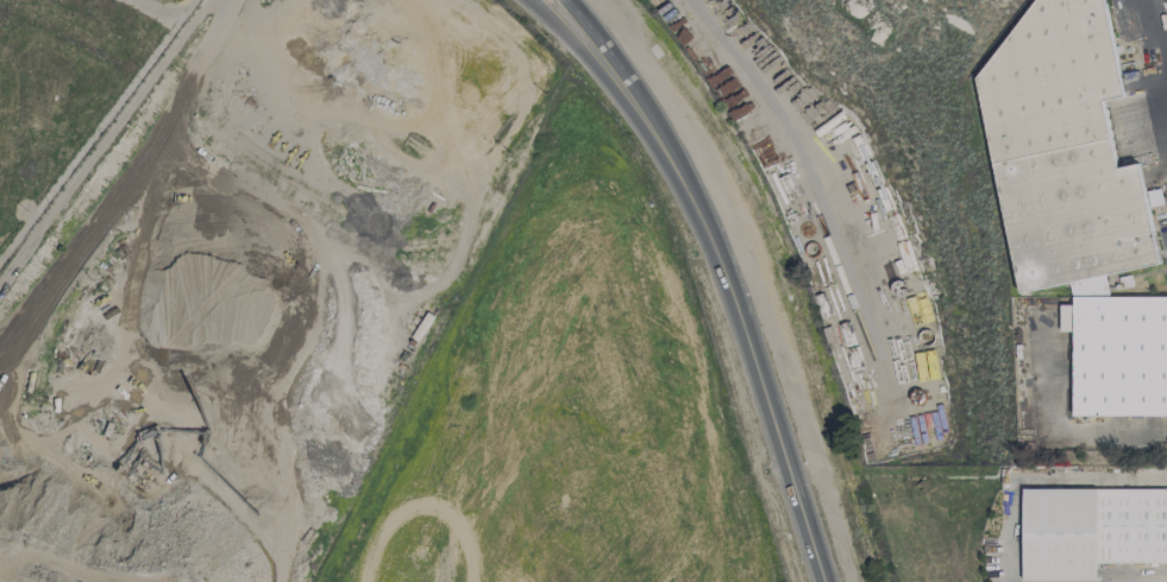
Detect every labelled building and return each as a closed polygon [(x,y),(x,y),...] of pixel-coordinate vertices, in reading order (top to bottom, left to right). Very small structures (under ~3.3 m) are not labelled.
[(1018,292),(1159,266),(1140,163),(1116,168),(1104,101),(1122,97),(1105,0),(1032,0),(979,78),(1018,292)] [(1073,297),(1073,305),(1060,305),(1060,332),(1073,332),(1073,416),(1166,416),(1166,297),(1073,297)] [(1022,489),(1022,581),(1097,581),(1097,563),(1166,563),(1166,489),(1022,489)]
